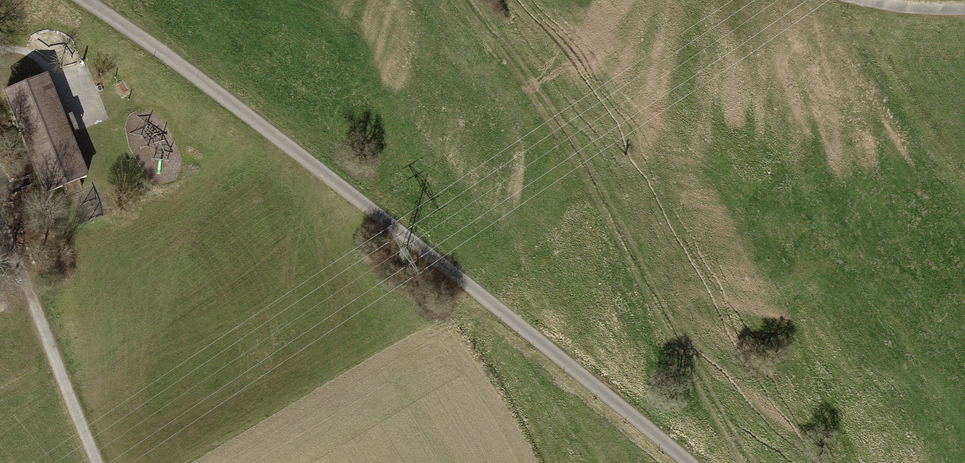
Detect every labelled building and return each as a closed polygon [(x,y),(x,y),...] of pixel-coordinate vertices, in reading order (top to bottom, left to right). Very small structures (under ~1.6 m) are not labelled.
[(48,70),(1,88),(43,194),(90,176),(69,125),(48,70)]
